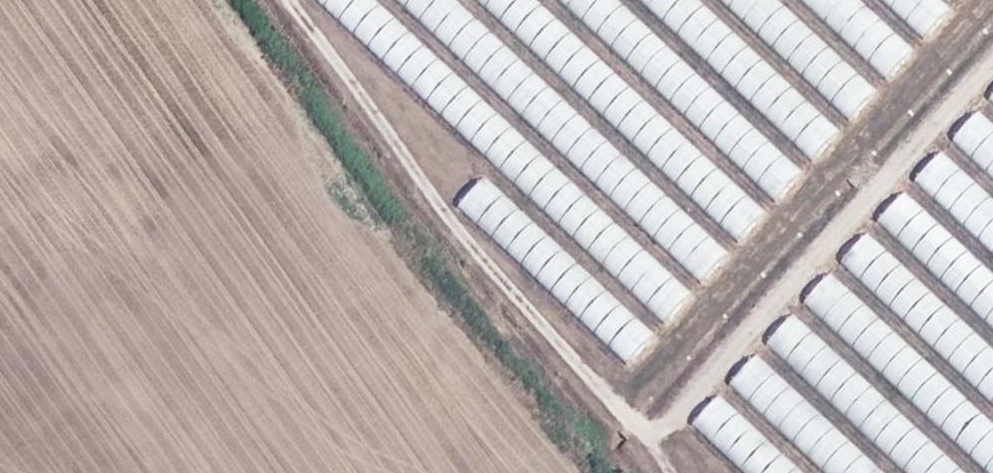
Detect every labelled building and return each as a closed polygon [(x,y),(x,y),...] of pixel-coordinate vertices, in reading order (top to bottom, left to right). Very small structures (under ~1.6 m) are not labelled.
[(341,19),(358,0),(320,0),(341,19)] [(951,10),(940,0),(880,0),(924,39),(951,10)] [(484,176),(457,205),(509,252),(535,223),(484,176)] [(925,345),(907,345),(882,322),(882,348),(869,361),(889,380),(889,392),(875,392),(875,409),(856,409),(856,427),(885,455),(856,454),(856,459),(842,472),(992,472),(992,410),(925,345)]
